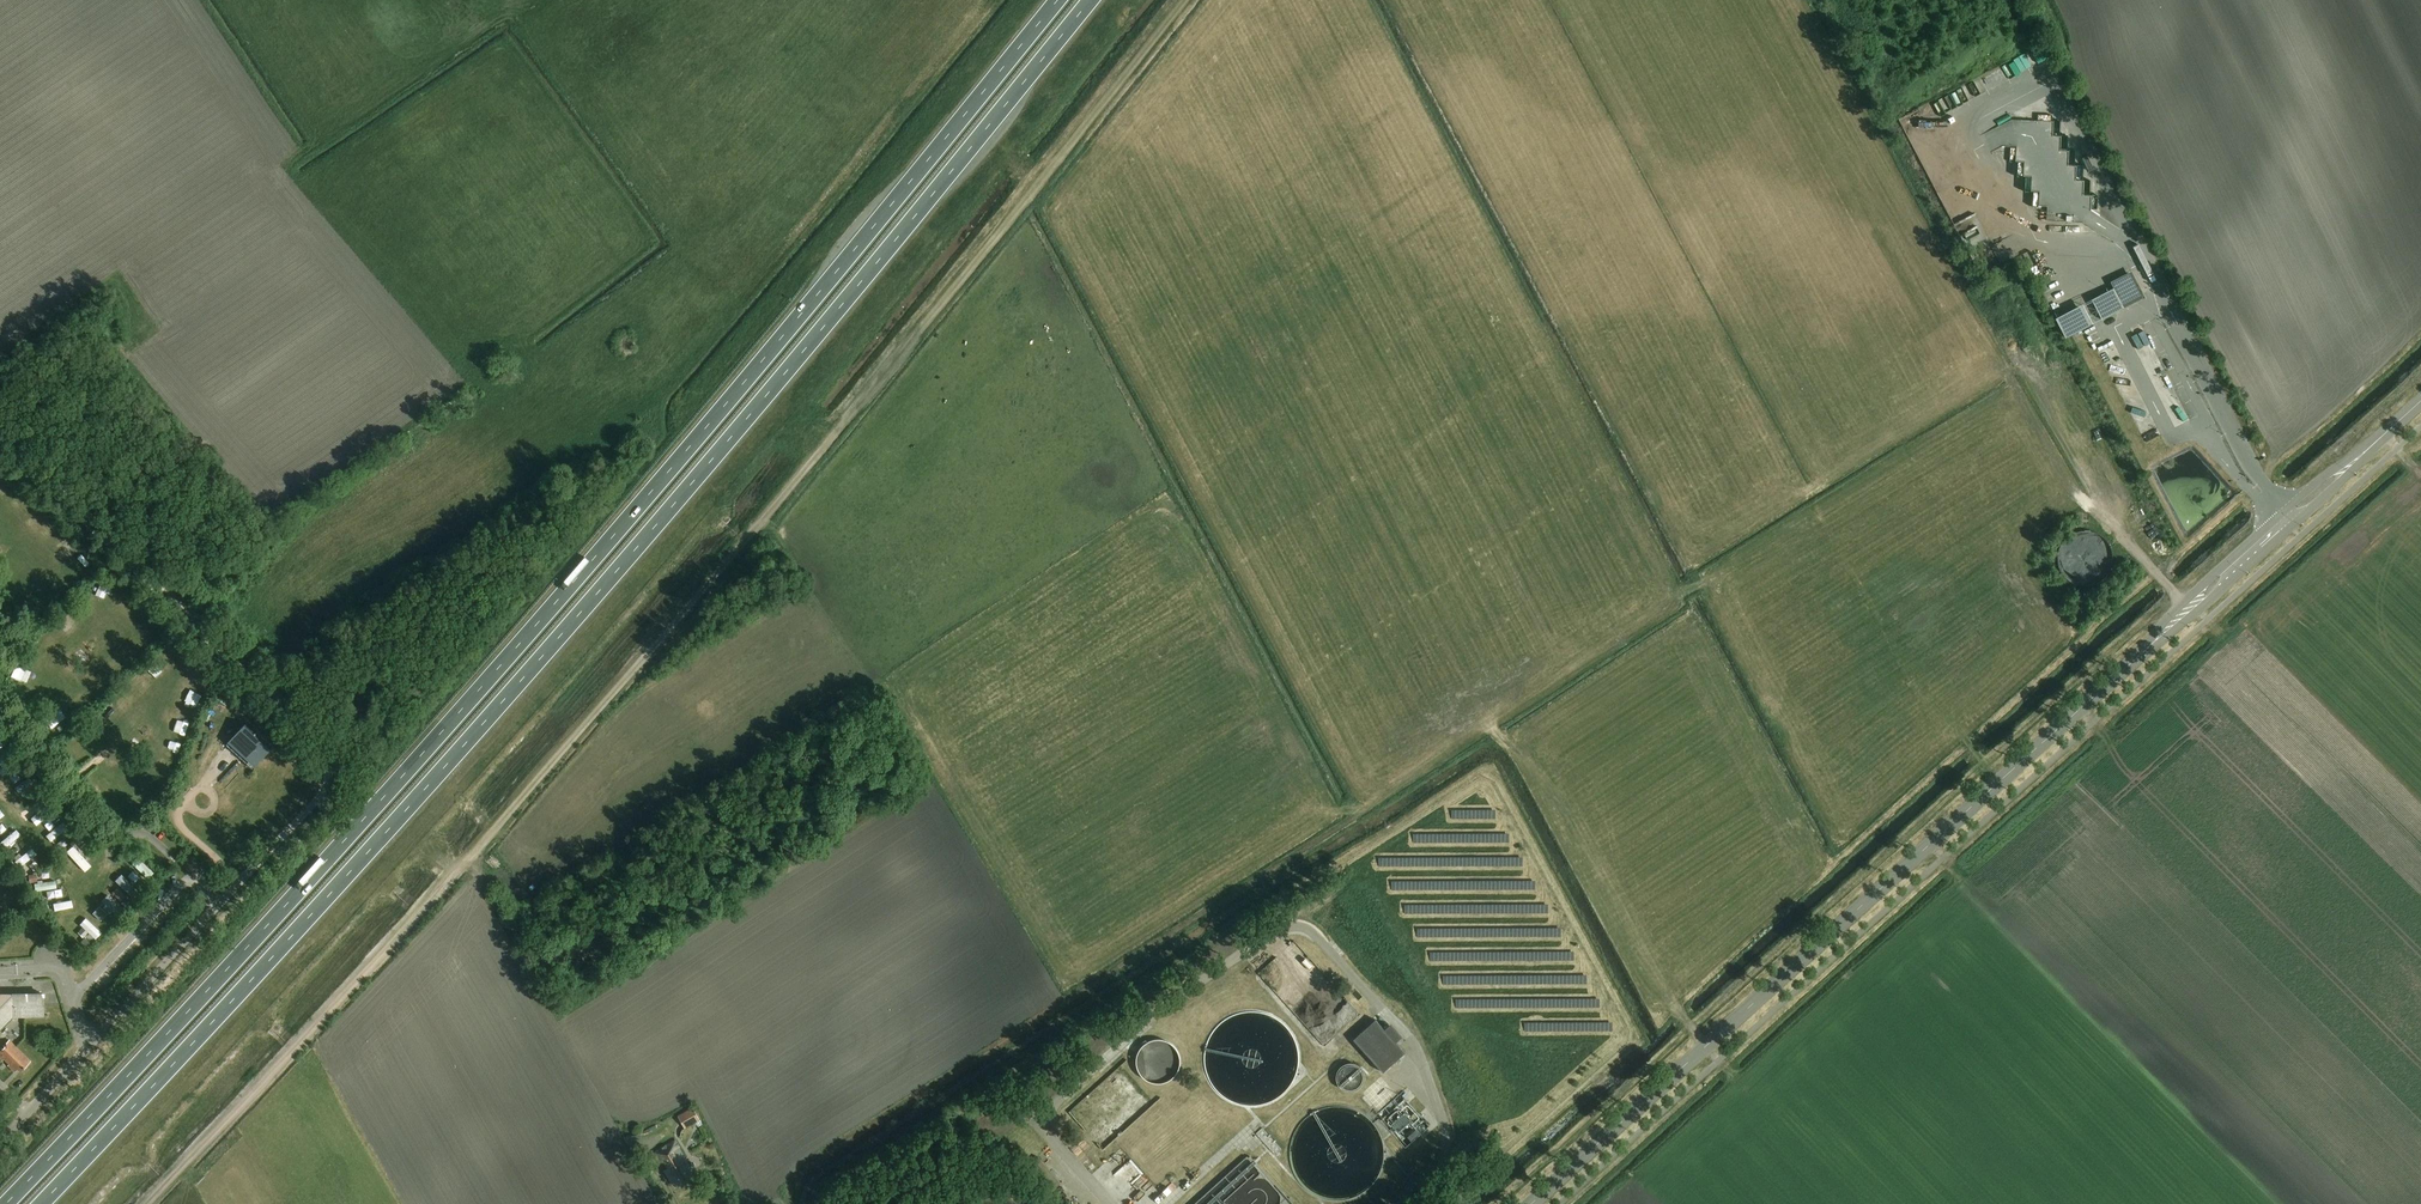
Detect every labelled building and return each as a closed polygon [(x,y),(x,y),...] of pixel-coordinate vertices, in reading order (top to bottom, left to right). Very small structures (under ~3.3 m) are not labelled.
[(1943,96),(1949,108),(1968,100),(1963,87),(1943,96)] [(2113,289),(2105,293),(2092,300),(2101,319),(2100,319),(2101,320),(2128,306),(2126,301),(2130,299),(2131,300),(2141,295),(2130,274),(2111,284),(2113,289)] [(2058,320),(2054,313),(2054,314),(2066,337),(2065,338),(2066,338),(2093,324),(2093,323),(2092,324),(2083,306),(2058,320)] [(2131,406),(2130,411),(2146,415),(2148,409),(2131,406)] [(113,587),(115,580),(103,577),(101,583),(113,587)] [(180,661),(189,657),(182,639),(173,642),(180,661)] [(250,768),(271,746),(246,723),(226,745),(250,768)] [(18,755),(0,768),(5,774),(23,762),(18,755)] [(9,773),(19,785),(31,775),(21,763),(9,773)] [(18,787),(23,792),(35,782),(31,777),(18,787)] [(40,824),(58,809),(51,802),(33,816),(40,824)] [(66,820),(49,834),(54,840),(71,826),(66,820)] [(79,835),(72,843),(65,837),(60,842),(70,851),(76,844),(87,854),(93,847),(79,835)] [(86,865),(92,859),(76,845),(70,851),(86,865)] [(36,846),(18,859),(22,865),(40,853),(36,846)] [(130,866),(139,875),(134,880),(143,890),(161,873),(143,854),(130,866)] [(38,882),(39,888),(60,887),(59,879),(52,879),(51,870),(32,871),(33,882),(38,882)] [(104,916),(111,922),(119,914),(121,916),(128,908),(111,892),(103,902),(110,909),(104,916)] [(58,909),(77,906),(75,898),(56,901),(58,909)] [(87,916),(82,923),(99,938),(104,932),(87,916)] [(12,1016),(48,1016),(48,1015),(43,1015),(43,994),(24,994),(24,998),(12,998),(12,994),(0,994),(0,1029),(12,1016)] [(1383,1072),(1405,1053),(1375,1020),(1353,1040),(1383,1072)] [(9,1041),(3,1046),(5,1047),(2,1050),(1,1048),(0,1050),(0,1058),(2,1060),(4,1059),(9,1064),(8,1065),(14,1072),(17,1069),(20,1072),(30,1061),(9,1041)] [(685,1129),(696,1122),(700,1120),(693,1107),(678,1116),(685,1129)] [(679,1148),(675,1140),(654,1152),(660,1163),(664,1160),(668,1167),(664,1169),(672,1183),(675,1181),(678,1186),(693,1177),(690,1172),(691,1171),(678,1148),(679,1148)]
